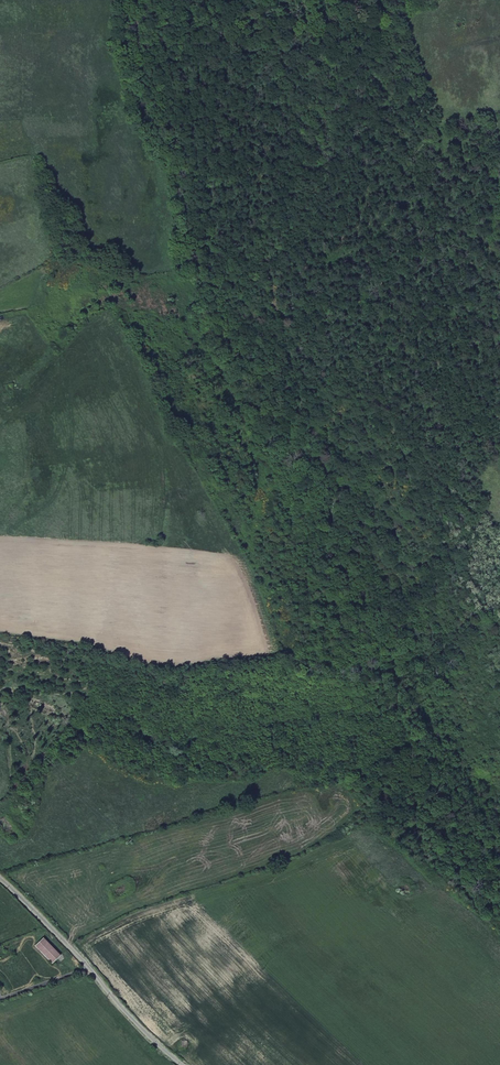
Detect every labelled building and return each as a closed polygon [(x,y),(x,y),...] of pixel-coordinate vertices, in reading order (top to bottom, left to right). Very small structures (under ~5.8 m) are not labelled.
[(60,956),(43,939),(35,947),(52,964),(60,956)]
